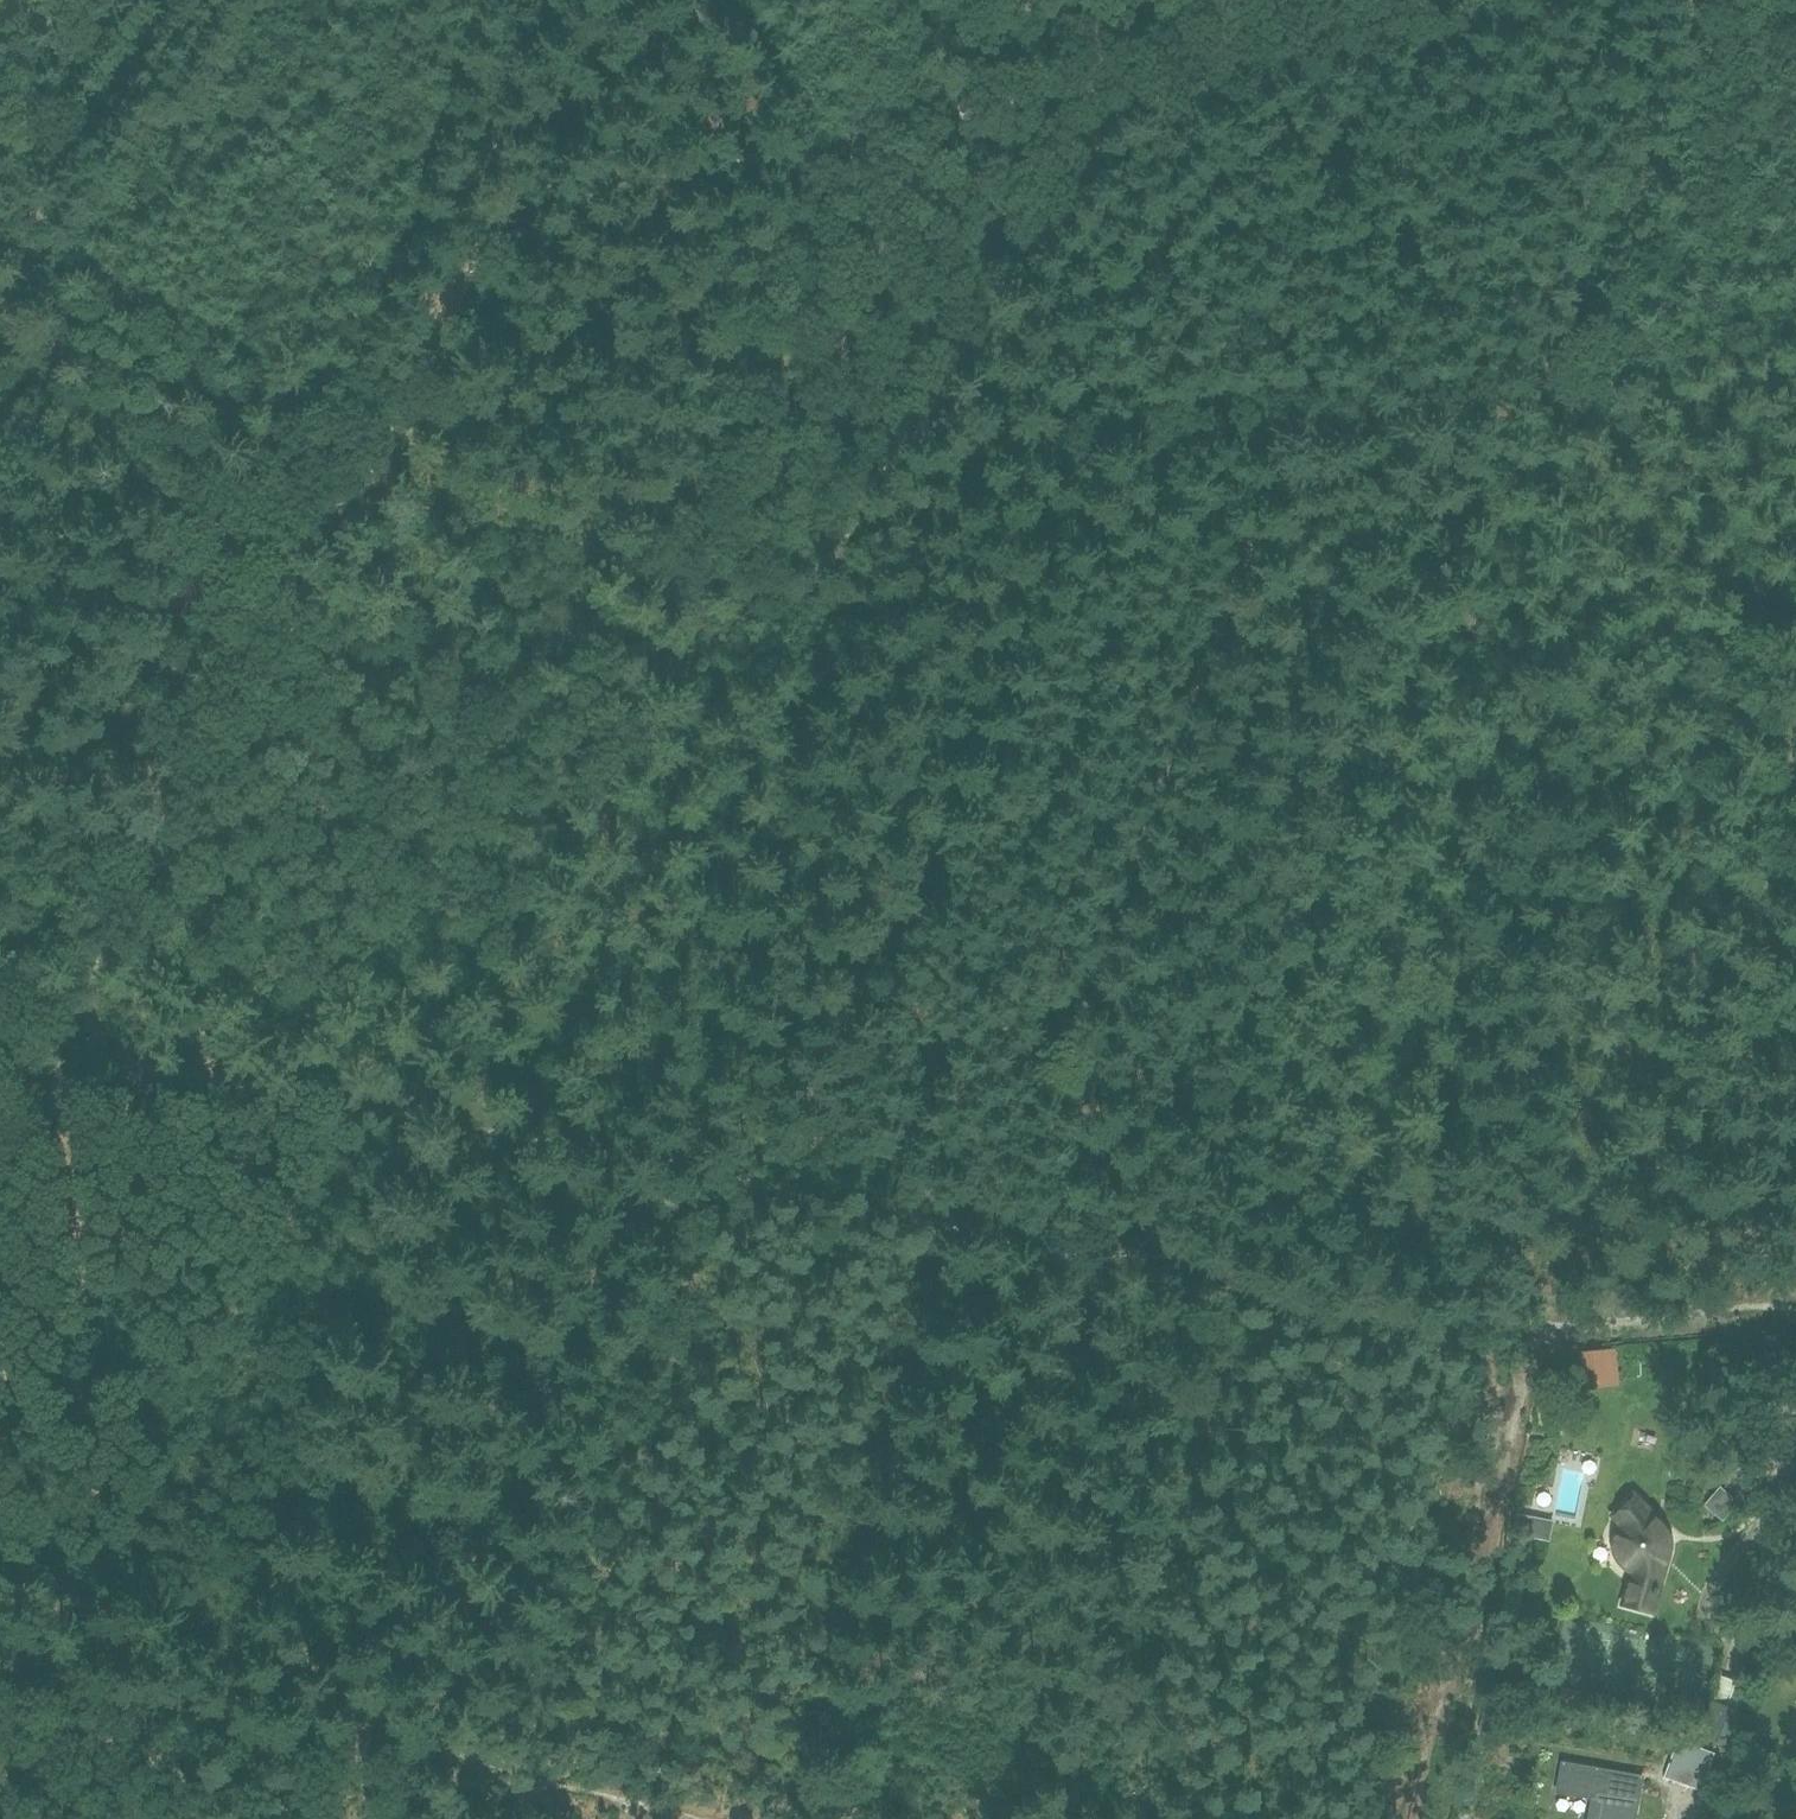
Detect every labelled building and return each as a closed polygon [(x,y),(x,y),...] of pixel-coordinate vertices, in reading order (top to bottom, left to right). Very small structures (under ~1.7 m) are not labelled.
[(1584,1389),(1621,1385),(1617,1347),(1580,1351),(1584,1389)] [(1620,1606),(1653,1615),(1673,1557),(1674,1553),(1674,1549),(1674,1545),(1674,1539),(1673,1533),(1672,1530),(1670,1526),(1635,1489),(1608,1513),(1616,1524),(1615,1527),(1613,1529),(1612,1533),(1611,1536),(1610,1539),(1610,1543),(1610,1547),(1610,1550),(1611,1554),(1612,1557),(1614,1560),(1616,1564),(1618,1566),(1621,1569),(1623,1571),(1629,1574),(1620,1606)] [(1521,1512),(1517,1528),(1532,1531),(1536,1515),(1521,1512)] [(1733,1748),(1747,1712),(1713,1698),(1699,1734),(1733,1748)] [(1481,1713),(1479,1731),(1491,1733),(1494,1714),(1481,1713)] [(1679,1739),(1664,1777),(1701,1792),(1716,1754),(1679,1739)] [(1641,1774),(1557,1759),(1551,1790),(1594,1798),(1595,1793),(1598,1793),(1593,1818),(1633,1818),(1641,1774)]
